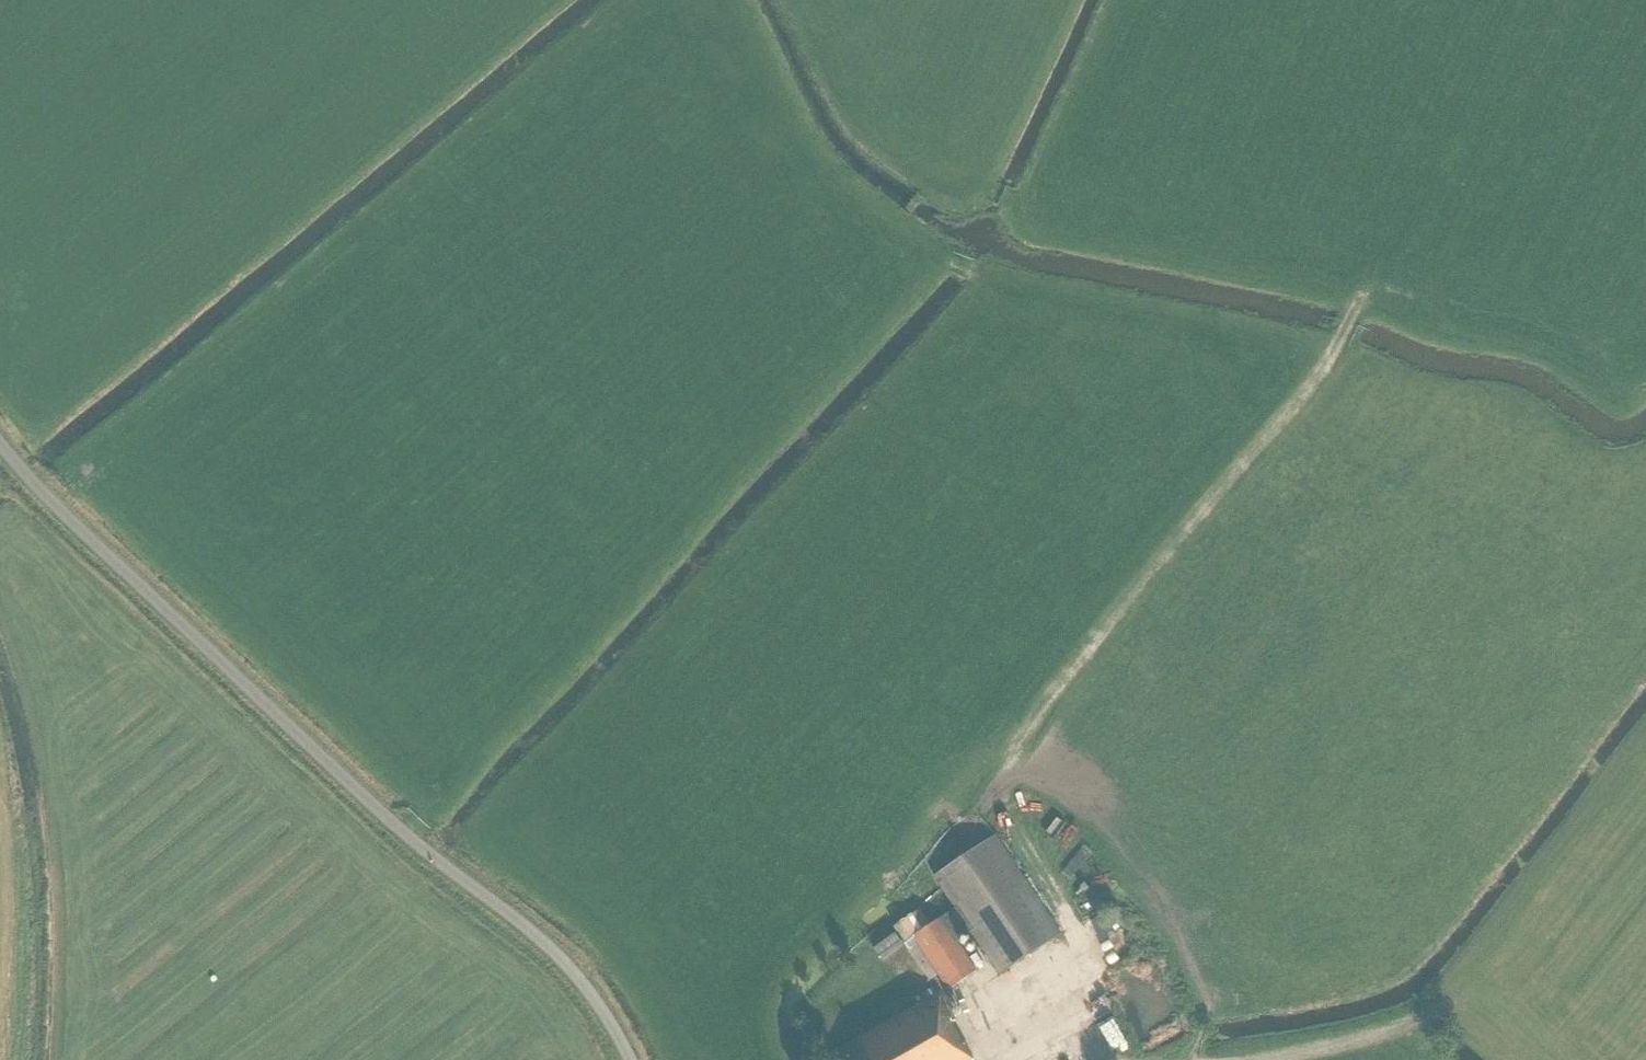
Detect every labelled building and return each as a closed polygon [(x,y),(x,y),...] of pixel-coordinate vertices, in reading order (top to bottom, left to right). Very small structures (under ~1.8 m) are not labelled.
[(956,909),(941,919),(931,926),(920,909),(894,927),(906,944),(905,945),(929,979),(938,973),(949,990),(977,972),(957,942),(971,932),(974,937),(1000,976),(1062,935),(996,837),(933,877),(956,909)] [(966,1046),(953,1022),(956,1020),(941,994),(834,1054),(838,1059),(974,1059),(966,1046)]
